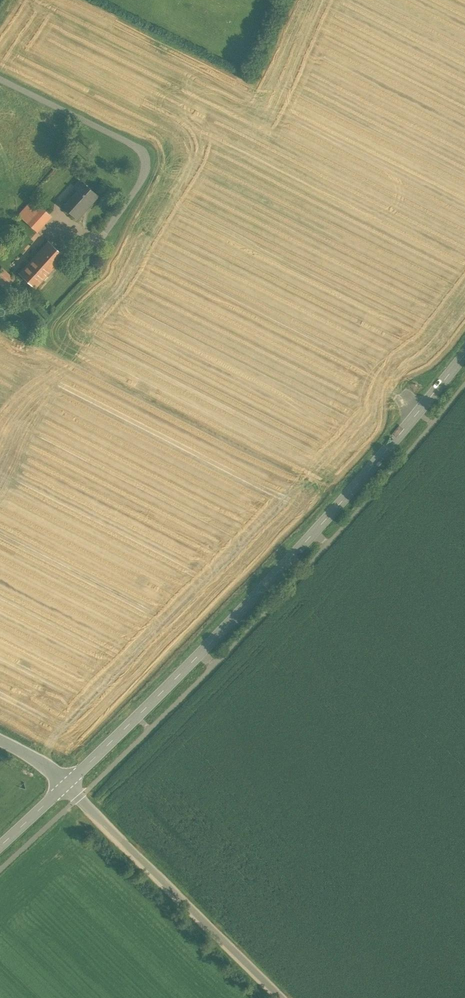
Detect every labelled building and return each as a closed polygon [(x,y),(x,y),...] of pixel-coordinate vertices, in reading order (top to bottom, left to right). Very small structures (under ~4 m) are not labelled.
[(94,199),(77,183),(55,207),(73,223),(94,199)] [(48,218),(30,203),(16,220),(34,235),(48,218)] [(63,260),(44,243),(15,275),(34,292),(63,260)]
